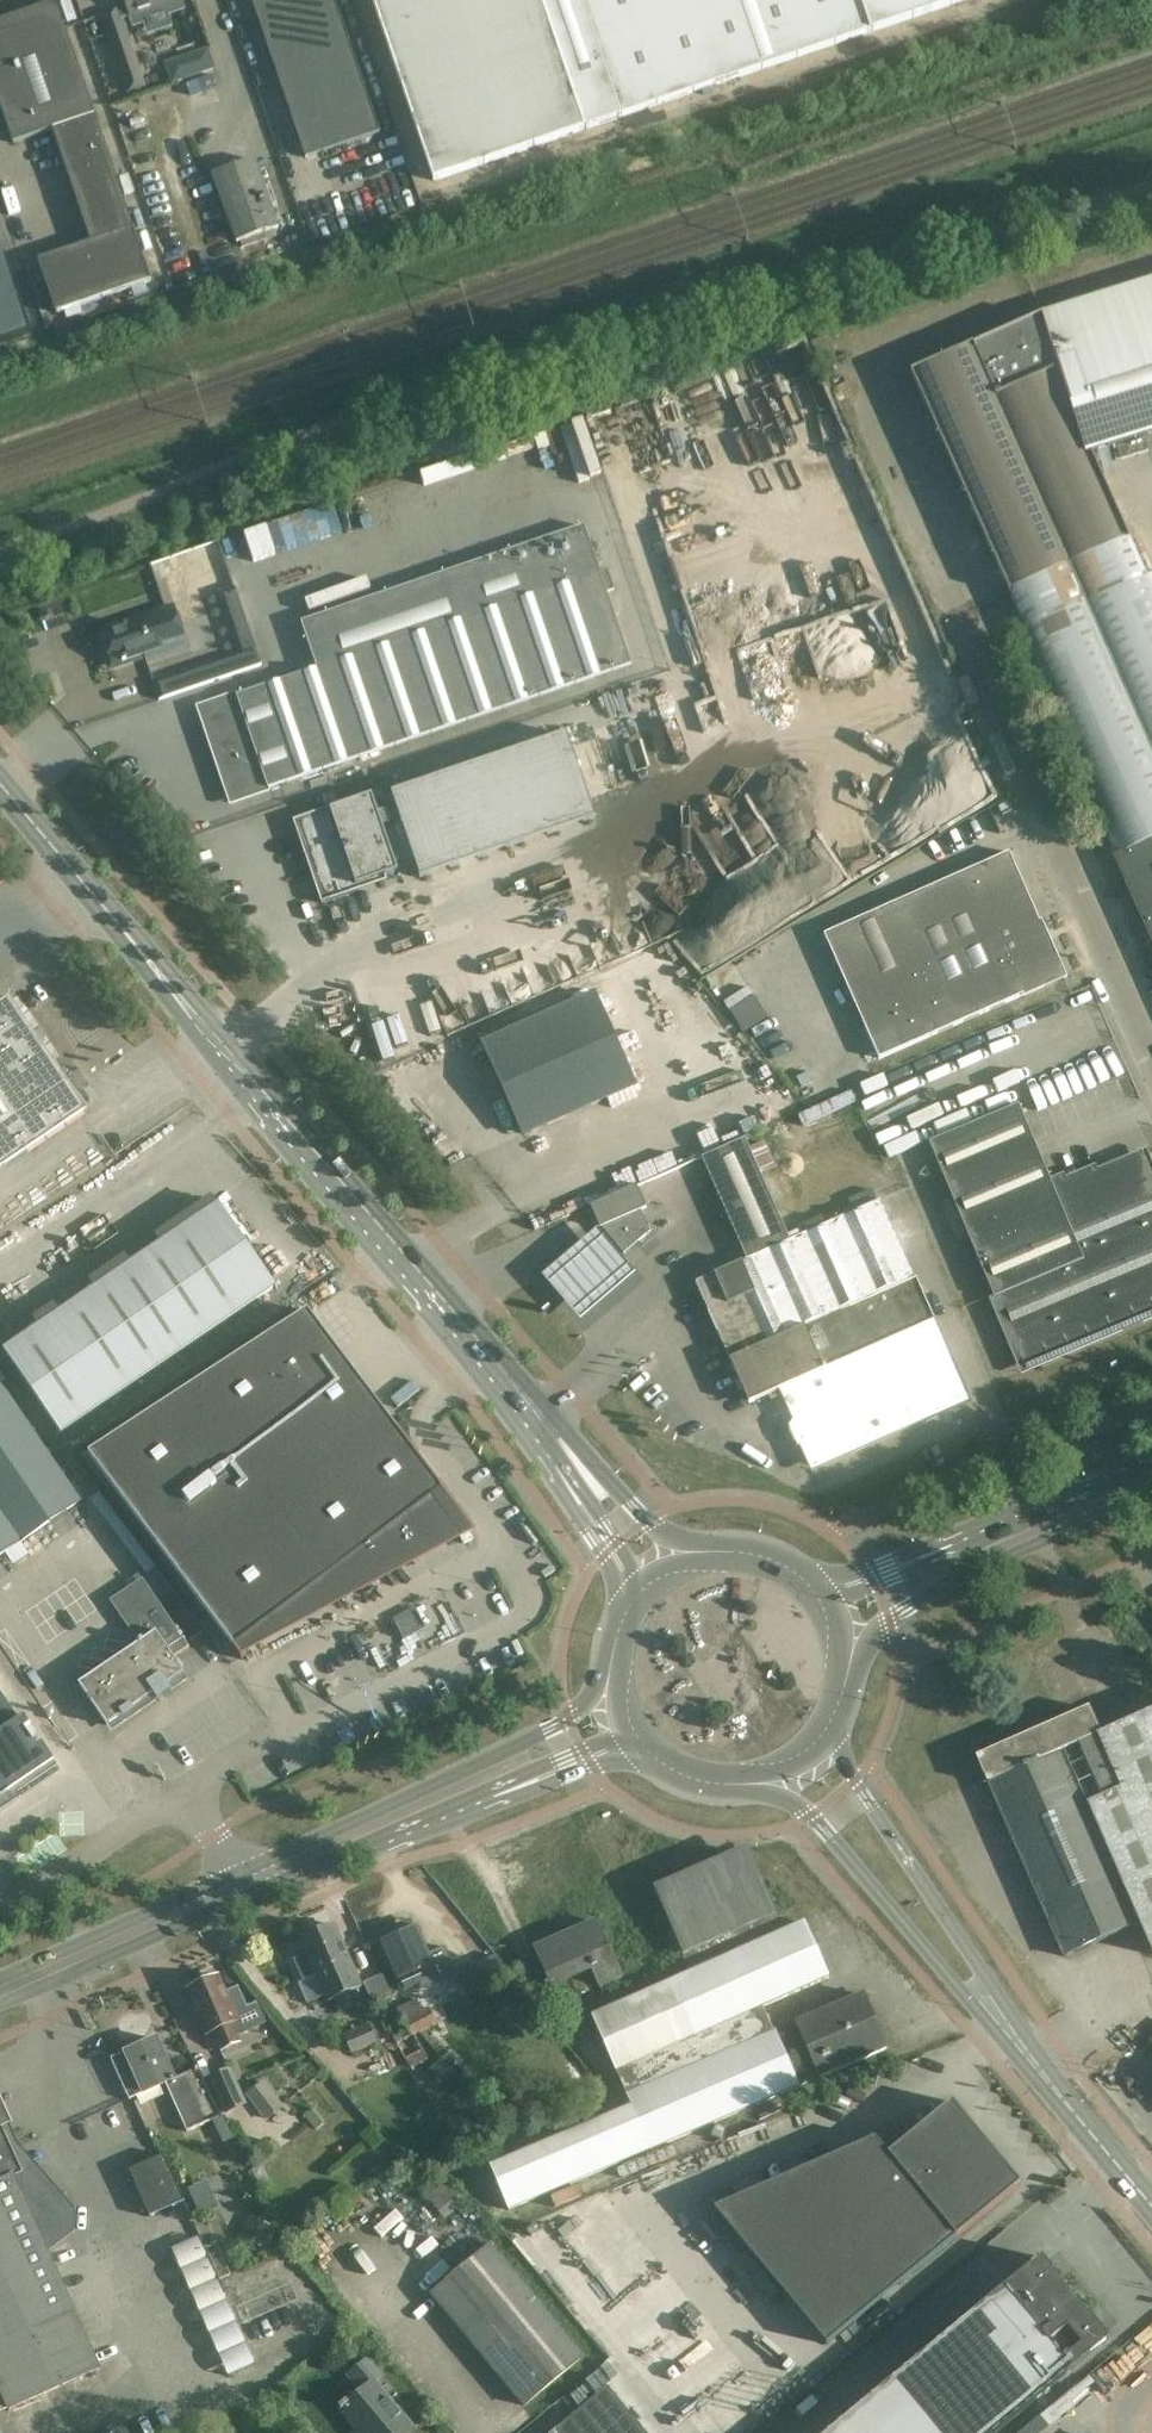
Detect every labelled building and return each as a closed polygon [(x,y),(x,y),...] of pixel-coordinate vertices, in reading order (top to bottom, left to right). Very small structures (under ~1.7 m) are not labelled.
[(125,6),(120,8),(123,19),(129,17),(180,0),(123,0),(125,6)] [(334,0),(252,0),(306,159),(380,134),(334,0)] [(434,181),(584,130),(620,118),(870,33),(873,32),(862,0),(372,0),(434,181)] [(873,32),(967,0),(862,0),(873,32)] [(56,2),(0,21),(0,104),(13,143),(53,129),(91,242),(38,260),(56,315),(152,282),(56,2)] [(102,14),(100,15),(113,51),(132,44),(123,19),(120,8),(117,9),(102,14)] [(208,50),(176,61),(183,80),(214,69),(212,63),(208,50)] [(147,85),(137,57),(117,64),(127,92),(147,85)] [(254,160),(213,174),(237,243),(240,242),(243,249),(276,237),(274,230),(278,228),(254,160)] [(31,333),(5,256),(0,257),(0,344),(31,333)] [(1091,455),(1151,437),(1151,283),(1042,318),(1088,457),(1091,455)] [(1131,543),(1091,455),(1088,457),(1042,318),(911,375),(1011,597),(1131,543)] [(1150,453),(1146,440),(1118,448),(1123,462),(1150,453)] [(600,573),(584,527),(302,623),(318,669),(202,709),(232,800),(269,788),(270,788),(631,664),(607,592),(614,590),(608,570),(600,573)] [(1087,606),(1151,752),(1151,577),(1087,606)] [(261,665),(235,591),(219,597),(238,651),(152,681),(159,701),(261,665)] [(1017,637),(1116,859),(1151,842),(1151,752),(1087,606),(1017,637)] [(126,625),(103,632),(115,666),(145,655),(181,643),(169,610),(126,625)] [(595,818),(566,734),(373,800),(371,795),(294,821),(322,903),(387,880),(385,875),(416,865),(420,878),(595,818)] [(1116,859),(1151,940),(1151,842),(1116,859)] [(1064,977),(1009,852),(823,934),(878,1059),(1064,977)] [(742,1030),(766,1017),(750,986),(725,999),(742,1030)] [(635,1085),(595,995),(484,1044),(524,1134),(635,1085)] [(0,1005),(0,1169),(86,1111),(72,1090),(73,1084),(73,1078),(68,1070),(62,1068),(56,1066),(54,1063),(10,998),(0,1005)] [(1019,1105),(930,1142),(953,1197),(942,1201),(959,1241),(970,1236),(1025,1368),(1151,1314),(1151,1178),(1143,1157),(1070,1188),(1064,1174),(1051,1180),(1019,1105)] [(647,1208),(637,1186),(591,1206),(601,1228),(602,1228),(606,1233),(625,1254),(651,1232),(642,1210),(647,1208)] [(968,1397),(880,1201),(697,1283),(750,1403),(802,1380),(812,1401),(790,1411),(815,1465),(968,1397)] [(221,1204),(6,1350),(63,1433),(278,1287),(221,1204)] [(625,1254),(606,1233),(550,1283),(592,1331),(647,1281),(625,1254)] [(398,1432),(308,1312),(89,1455),(234,1647),(233,1648),(242,1660),(247,1657),(239,1646),(329,1578),(344,1599),(449,1520),(434,1499),(443,1492),(401,1436),(402,1435),(399,1431),(398,1432)] [(14,1403),(0,1382),(0,1557),(82,1501),(14,1403)] [(171,1587),(157,1568),(142,1578),(142,1577),(109,1599),(138,1642),(78,1683),(106,1724),(153,1693),(156,1699),(170,1689),(166,1684),(184,1672),(173,1656),(189,1646),(156,1598),(171,1587)] [(54,1759),(41,1742),(37,1746),(24,1726),(30,1723),(24,1715),(19,1718),(0,1690),(0,1795),(54,1759)] [(1101,1735),(1089,1708),(978,1756),(1064,1957),(1139,1924),(1151,1954),(1151,1713),(1101,1735)] [(593,2015),(626,2095),(773,2032),(761,2007),(827,1978),(803,1922),(783,1931),(774,1914),(747,1854),(660,1894),(687,1953),(693,1970),(593,2015)] [(408,1930),(404,1921),(378,1932),(382,1940),(400,1978),(399,1978),(403,1989),(420,1982),(422,1986),(438,1978),(439,1979),(456,1970),(446,1946),(429,1953),(416,1926),(408,1930)] [(307,1952),(293,1958),(303,1979),(299,1981),(308,2003),(326,1995),(328,2000),(360,1986),(334,1925),(302,1939),(307,1952)] [(568,1934),(537,1948),(553,1984),(562,2006),(581,1999),(568,1968),(588,1958),(592,1967),(600,1984),(620,1976),(597,1926),(570,1938),(568,1934)] [(393,2000),(382,1974),(364,1981),(375,2007),(393,2000)] [(224,1992),(217,1976),(188,1989),(207,2034),(212,2032),(220,2050),(239,2041),(232,2023),(237,2021),(233,2013),(246,2007),(237,1987),(224,1992)] [(796,2022),(773,2032),(626,2095),(630,2106),(489,2166),(507,2209),(886,2048),(864,1995),(796,2023),(796,2022)] [(414,2035),(416,2034),(439,2021),(428,2003),(421,2007),(415,1997),(396,2008),(404,2021),(405,2020),(414,2035)] [(405,2020),(404,2021),(388,2029),(411,2068),(429,2057),(416,2034),(414,2035),(405,2020)] [(378,2042),(370,2022),(345,2033),(353,2053),(378,2042)] [(173,2079),(154,2038),(125,2051),(126,2052),(111,2058),(129,2098),(141,2093),(144,2092),(165,2083),(187,2130),(221,2116),(196,2067),(173,2079)] [(601,2092),(576,2060),(565,2069),(589,2101),(601,2092)] [(247,2104),(231,2067),(209,2077),(225,2114),(247,2104)] [(284,2107),(265,2080),(246,2094),(266,2121),(284,2107)] [(16,2117),(0,2081),(0,2124),(16,2117)] [(1020,2184),(952,2102),(888,2154),(875,2138),(713,2209),(826,2345),(1020,2184)] [(10,2410),(96,2371),(67,2304),(68,2303),(44,2248),(66,2232),(68,2215),(29,2170),(21,2174),(0,2128),(0,2388),(10,2410)] [(186,2200),(164,2154),(130,2170),(150,2216),(186,2200)] [(469,2200),(449,2175),(426,2194),(446,2219),(469,2200)] [(201,2183),(189,2188),(199,2215),(217,2208),(212,2193),(206,2195),(201,2183)] [(275,2227),(250,2215),(240,2235),(265,2248),(275,2227)] [(224,2377),(252,2366),(201,2236),(173,2247),(224,2377)] [(585,2356),(491,2242),(430,2293),(525,2407),(585,2356)] [(828,2432),(996,2432),(1109,2339),(1085,2311),(1086,2311),(1083,2307),(1079,2310),(1064,2292),(1068,2289),(1065,2286),(1041,2257),(828,2432)] [(366,2360),(349,2374),(363,2389),(340,2407),(362,2432),(408,2432),(413,2429),(374,2382),(381,2377),(366,2360)] [(608,2386),(551,2432),(646,2432),(608,2386)]
